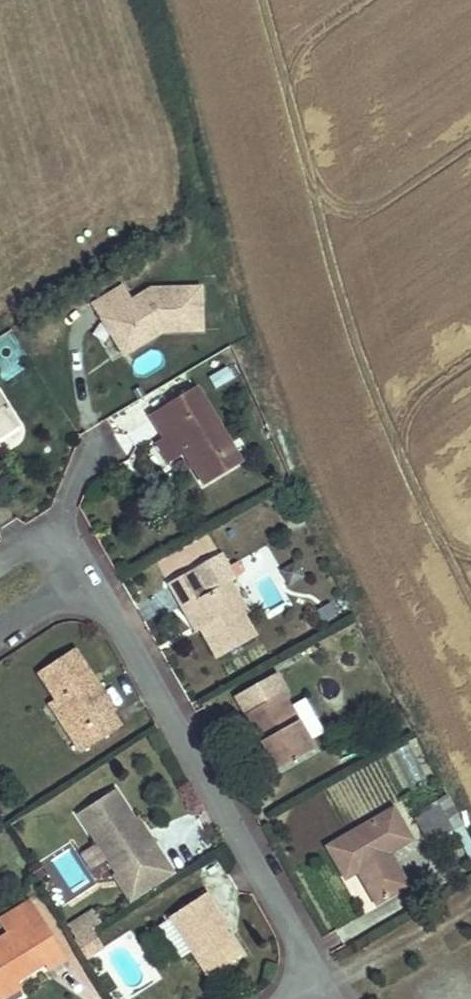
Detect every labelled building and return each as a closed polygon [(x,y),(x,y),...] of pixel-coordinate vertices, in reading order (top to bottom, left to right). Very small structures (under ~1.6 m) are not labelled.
[(202,331),(201,288),(150,289),(132,301),(124,287),(93,305),(102,320),(109,316),(127,346),(157,328),(163,327),(163,332),(202,331)] [(127,346),(109,316),(102,320),(124,356),(163,332),(163,327),(157,328),(127,346)] [(234,378),(227,367),(209,378),(216,389),(234,378)] [(151,417),(162,436),(171,430),(184,452),(185,453),(189,450),(193,457),(189,459),(204,483),(240,461),(196,389),(151,417)] [(19,425),(0,394),(0,437),(19,425)] [(184,452),(171,430),(162,436),(164,438),(156,443),(168,462),(184,452)] [(193,457),(189,450),(185,453),(189,459),(193,457)] [(301,576),(294,566),(284,572),(290,583),(301,576)] [(243,616),(225,584),(206,595),(192,570),(168,584),(183,610),(188,606),(218,658),(255,637),(243,616)] [(248,613),(230,581),(225,584),(243,616),(248,613)] [(322,623),(336,615),(330,604),(316,612),(322,623)] [(202,630),(188,606),(183,610),(196,633),(202,630)] [(86,681),(93,677),(74,649),(38,673),(79,734),(72,738),(82,752),(120,727),(111,714),(115,711),(97,683),(91,687),(86,681)] [(314,750),(282,693),(286,691),(276,674),(255,685),(265,703),(245,715),(277,771),(314,750)] [(97,683),(93,677),(86,681),(91,687),(97,683)] [(265,703),(255,685),(235,697),(245,715),(265,703)] [(79,734),(56,700),(49,704),(72,738),(79,734)] [(268,755),(261,742),(254,746),(262,759),(268,755)] [(420,774),(408,747),(395,753),(407,780),(420,774)] [(174,873),(148,832),(144,834),(134,819),(115,789),(78,814),(116,873),(130,864),(147,891),(174,873)] [(462,825),(449,801),(439,806),(452,830),(462,825)] [(429,843),(452,830),(439,806),(416,820),(429,843)] [(388,853),(410,840),(393,810),(328,847),(346,878),(363,867),(366,873),(361,876),(377,903),(407,886),(388,853)] [(148,832),(138,817),(134,819),(144,834),(148,832)] [(45,874),(38,863),(30,868),(37,879),(45,874)] [(147,891),(130,864),(116,873),(133,900),(147,891)] [(366,873),(363,867),(358,871),(361,876),(366,873)] [(241,955),(221,924),(226,921),(207,892),(168,918),(170,921),(189,950),(207,978),(241,955)] [(30,901),(0,920),(0,923),(7,935),(0,939),(0,991),(44,964),(48,971),(67,959),(30,901)] [(101,922),(94,911),(68,927),(75,939),(101,922)] [(189,950),(170,921),(162,926),(181,955),(189,950)] [(20,988),(16,981),(0,991),(0,998),(2,998),(20,988)]
